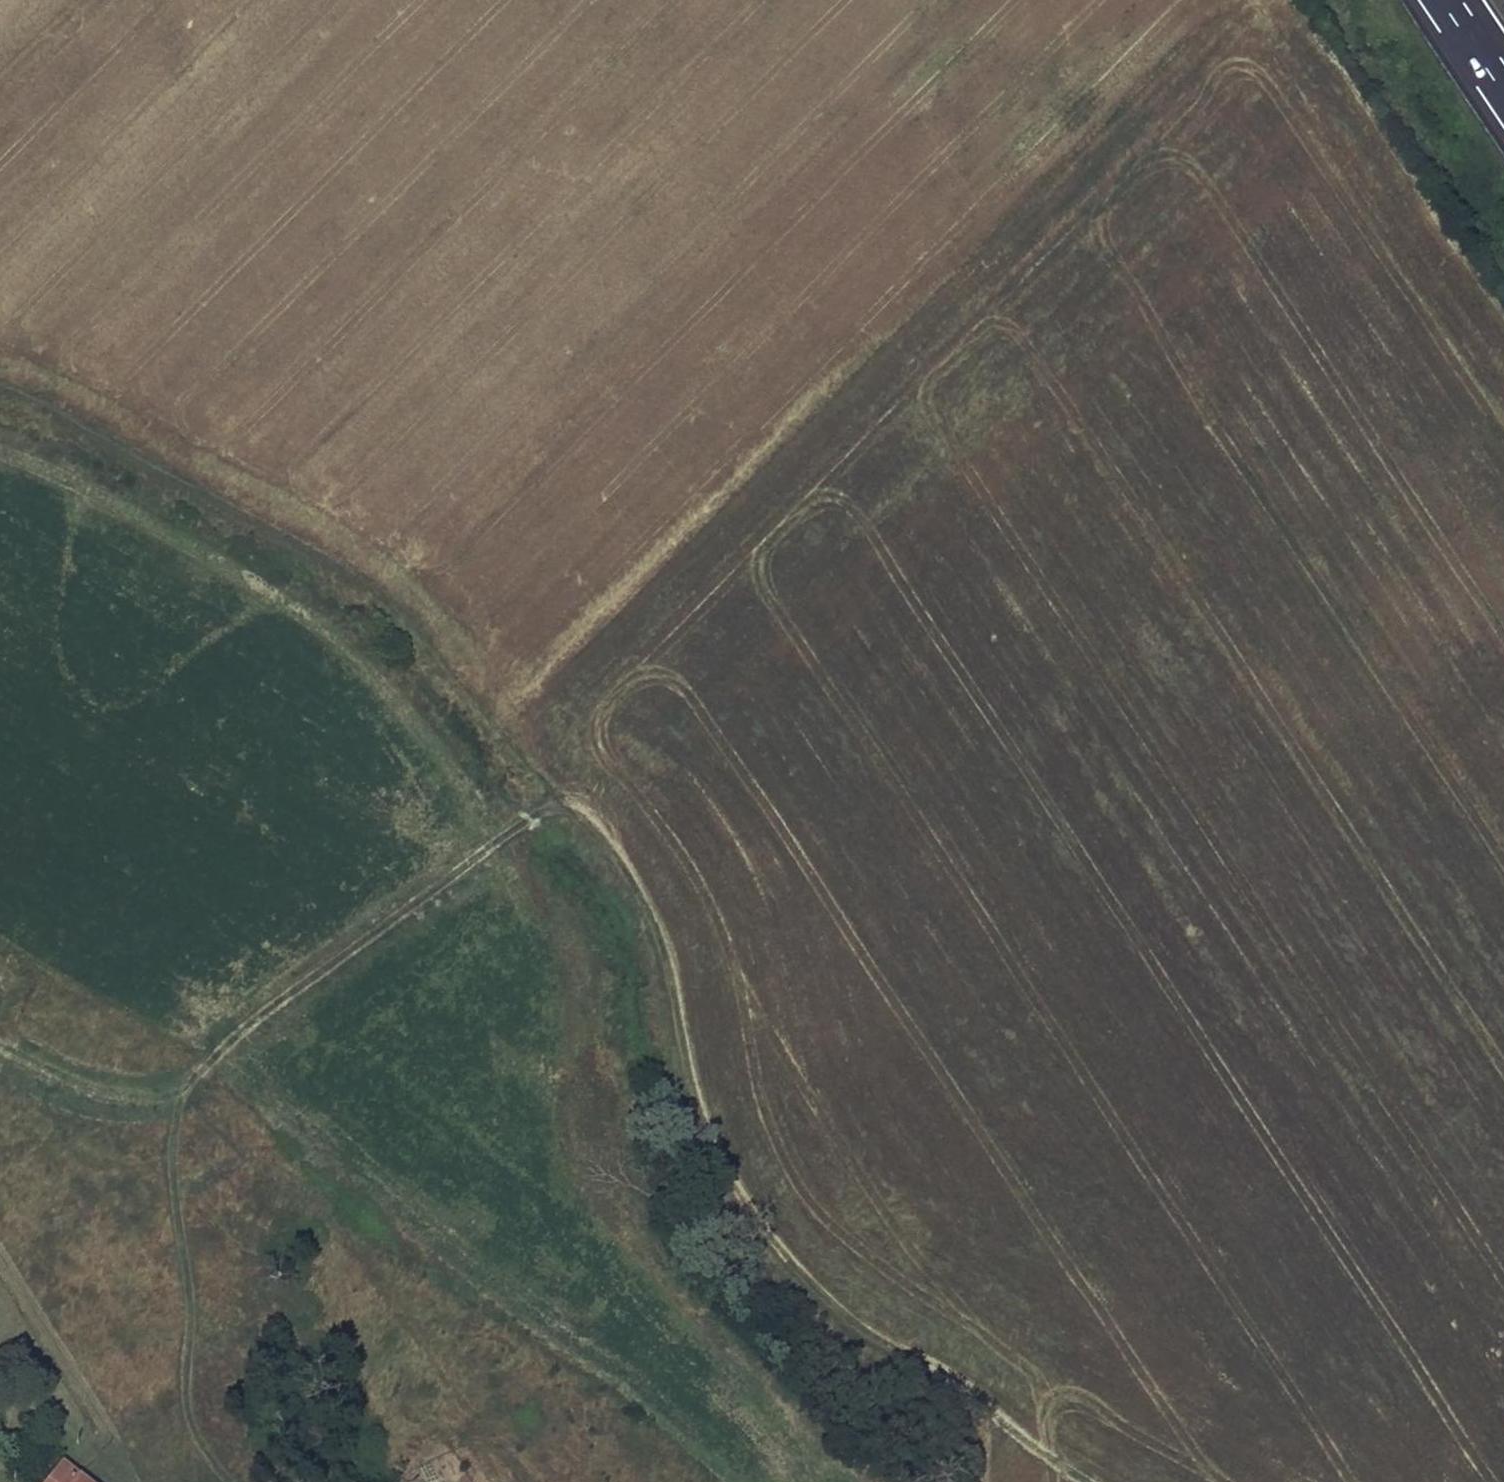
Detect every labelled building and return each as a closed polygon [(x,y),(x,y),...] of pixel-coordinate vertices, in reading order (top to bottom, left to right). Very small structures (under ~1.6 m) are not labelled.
[(66,1461),(49,1481),(93,1481),(66,1461)]
